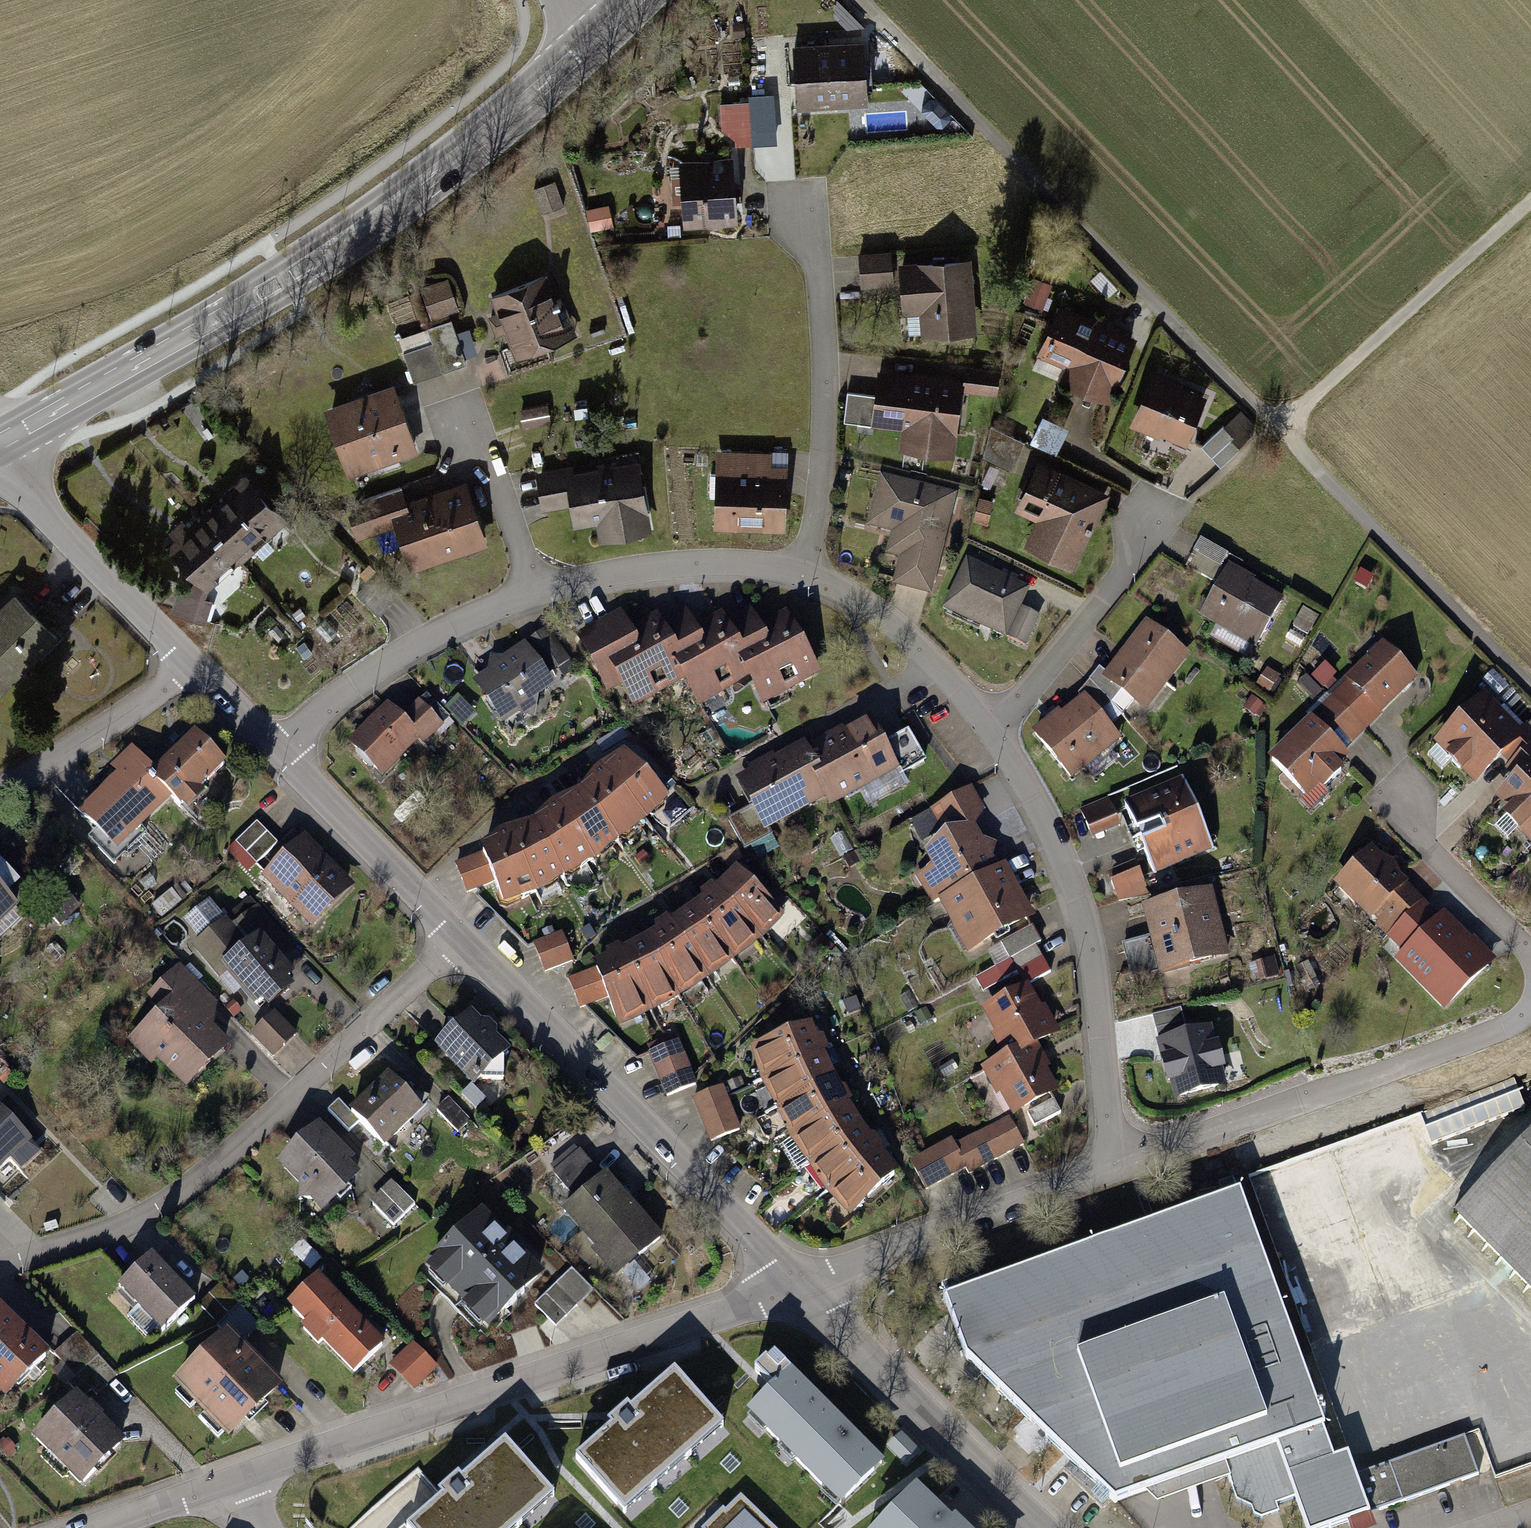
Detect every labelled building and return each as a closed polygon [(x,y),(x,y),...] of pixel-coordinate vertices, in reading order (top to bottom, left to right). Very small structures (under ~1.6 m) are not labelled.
[(871,41),(799,44),(801,103),(873,100),(871,41)] [(792,139),(790,98),(719,103),(720,128),(735,143),(792,139)] [(735,155),(682,158),(686,223),(739,219),(735,155)] [(556,182),(534,190),(544,217),(566,208),(556,182)] [(974,326),(971,257),(861,262),(862,287),(905,285),(907,308),(925,307),(926,328),(974,326)] [(553,271),(493,292),(501,313),(493,315),(500,333),(505,331),(514,355),(576,333),(553,271)] [(1055,284),(1033,277),(1024,301),(1046,309),(1055,284)] [(450,278),(424,286),(433,318),(460,310),(450,278)] [(1134,342),(1061,309),(1042,351),(1065,362),(1060,373),(1110,395),(1134,342)] [(455,318),(433,325),(438,339),(448,370),(470,363),(455,318)] [(448,370),(438,339),(405,350),(415,381),(448,370)] [(967,375),(885,366),(878,423),(910,427),(908,449),(962,455),(969,393),(1004,397),(1007,369),(969,365),(967,375)] [(1210,394),(1156,372),(1137,417),(1191,439),(1210,394)] [(402,384),(332,407),(353,468),(422,444),(402,384)] [(874,391),(847,389),(845,420),(871,422),(874,391)] [(1044,422),(1036,442),(1060,452),(1068,432),(1044,422)] [(1015,469),(1027,440),(996,427),(984,457),(1015,469)] [(1220,464),(1243,450),(1229,427),(1206,442),(1220,464)] [(780,451),(722,452),(722,469),(713,469),(714,493),(721,493),(722,521),(791,520),(790,466),(780,466),(780,451)] [(1110,492),(1042,461),(1019,509),(1041,520),(1031,542),(1076,563),(1110,492)] [(577,472),(580,500),(583,519),(603,516),(605,532),(650,526),(642,463),(577,472)] [(580,500),(577,472),(576,465),(540,469),(545,504),(580,500)] [(964,491),(884,471),(871,526),(897,532),(891,555),(905,558),(900,577),(940,587),(964,491)] [(204,518),(244,561),(289,518),(250,476),(204,518)] [(473,485),(413,505),(399,509),(403,520),(416,562),(490,538),(473,485)] [(363,532),(403,520),(399,509),(413,505),(408,489),(354,507),(363,532)] [(244,561),(204,518),(196,526),(188,517),(174,531),(182,540),(175,545),(205,577),(215,588),(244,561)] [(1232,552),(1203,538),(1195,553),(1224,568),(1232,552)] [(1034,583),(970,557),(949,609),(1027,640),(1037,614),(1023,608),(1034,583)] [(1285,593),(1230,565),(1205,614),(1259,642),(1285,593)] [(215,588),(205,577),(198,590),(183,588),(178,609),(213,620),(220,596),(214,593),(215,588)] [(20,590),(0,609),(0,682),(1,683),(57,627),(20,590)] [(764,639),(759,630),(750,611),(725,623),(739,652),(764,639)] [(700,643),(693,629),(685,613),(661,625),(676,655),(700,643)] [(700,643),(676,655),(686,675),(700,703),(752,677),(739,652),(725,623),(721,615),(693,629),(700,643)] [(764,639),(739,652),(752,677),(763,700),(816,674),(788,616),(759,630),(764,639)] [(635,646),(629,634),(620,617),(581,637),(595,665),(611,657),(635,646)] [(635,646),(611,657),(633,702),(686,675),(676,655),(661,625),(658,619),(629,634),(635,646)] [(1151,621),(1111,670),(1150,702),(1190,652),(1151,621)] [(1350,684),(1381,715),(1417,679),(1383,644),(1347,680),(1350,684)] [(491,671),(476,681),(506,724),(521,714),(536,716),(542,702),(561,690),(535,646),(513,659),(493,655),(491,671)] [(1381,715),(1350,684),(1313,721),(1343,751),(1381,715)] [(1060,714),(1037,732),(1067,771),(1118,732),(1090,697),(1063,718),(1060,714)] [(1498,761),(1522,736),(1483,700),(1440,744),(1479,781),(1498,761)] [(405,720),(423,738),(427,743),(444,725),(422,703),(405,720)] [(423,738),(405,720),(388,704),(349,742),(383,777),(423,738)] [(807,754),(828,794),(832,801),(868,781),(894,768),(883,747),(869,721),(807,754)] [(1343,751),(1313,721),(1271,762),(1310,801),(1322,789),(1331,799),(1352,778),(1346,771),(1354,763),(1343,751)] [(155,777),(173,796),(188,812),(211,791),(207,787),(232,763),(203,732),(155,777)] [(1530,766),(1530,737),(1526,732),(1522,736),(1498,761),(1518,780),(1530,766)] [(909,733),(883,747),(894,768),(897,774),(923,760),(909,733)] [(756,805),(768,826),(828,794),(807,754),(802,746),(742,778),(756,805)] [(545,824),(485,852),(497,883),(503,903),(567,876),(619,840),(667,798),(631,752),(587,780),(592,787),(542,816),(545,824)] [(104,794),(137,830),(173,796),(155,777),(140,761),(104,794)] [(1518,780),(1498,801),(1530,832),(1530,766),(1518,780)] [(903,785),(897,774),(894,768),(868,781),(878,799),(903,785)] [(1185,779),(1127,803),(1157,874),(1214,851),(1185,779)] [(912,820),(925,844),(974,818),(985,813),(972,788),(912,820)] [(137,830),(104,794),(82,815),(96,830),(89,837),(113,863),(142,835),(137,830)] [(1110,796),(1080,810),(1094,838),(1124,824),(1110,796)] [(768,826),(756,805),(730,818),(745,846),(771,833),(768,826)] [(256,818),(234,841),(257,863),(279,840),(256,818)] [(998,865),(974,818),(925,844),(937,866),(917,876),(930,901),(939,896),(998,865)] [(357,881),(308,835),(270,875),(318,921),(357,881)] [(485,852),(458,863),(470,893),(497,883),(485,852)] [(1339,888),(1369,917),(1403,882),(1373,853),(1339,888)] [(1007,860),(998,865),(939,896),(967,949),(1035,914),(1007,860)] [(1139,862),(1110,872),(1119,901),(1148,892),(1139,862)] [(637,949),(600,967),(611,998),(622,1021),(689,990),(741,954),(783,916),(746,874),(692,916),(637,949)] [(0,875),(0,934),(30,905),(0,875)] [(1440,917),(1403,882),(1369,917),(1405,952),(1440,917)] [(1218,891),(1150,908),(1164,967),(1233,950),(1218,891)] [(250,899),(196,945),(227,982),(239,972),(274,1014),(306,987),(296,975),(307,966),(250,899)] [(1444,913),(1440,917),(1405,952),(1399,960),(1449,1008),(1494,961),(1444,913)] [(989,1002),(1055,971),(1034,927),(988,948),(997,968),(977,977),(989,1002)] [(567,931),(539,940),(549,970),(577,961),(567,931)] [(1154,939),(1126,945),(1134,978),(1161,972),(1154,939)] [(171,1006),(140,1037),(162,1058),(168,1052),(198,1081),(240,1039),(213,1012),(221,1004),(182,965),(156,991),(171,1006)] [(600,967),(572,977),(584,1008),(611,998),(600,967)] [(1006,1063),(1034,1049),(1052,1040),(1028,992),(983,1015),(1006,1063)] [(516,1046),(475,1006),(439,1042),(480,1082),(516,1046)] [(1160,1045),(1188,1037),(1180,1008),(1152,1015),(1160,1045)] [(271,1013),(252,1032),(275,1056),(295,1036),(271,1013)] [(811,1028),(756,1046),(771,1081),(799,1139),(834,1189),(858,1216),(899,1179),(869,1144),(840,1095),(811,1028)] [(1188,1037),(1160,1045),(1176,1103),(1227,1089),(1211,1031),(1188,1037)] [(683,1038),(650,1050),(667,1097),(700,1085),(683,1038)] [(1034,1049),(1006,1063),(988,1072),(1011,1118),(1056,1095),(1034,1049)] [(424,1111),(389,1075),(352,1111),(360,1119),(387,1147),(424,1111)] [(1516,1078),(1424,1115),(1436,1144),(1528,1106),(1516,1078)] [(728,1086),(697,1098),(714,1143),(745,1131),(728,1086)] [(338,1097),(328,1107),(349,1129),(360,1119),(352,1111),(338,1097)] [(437,1110),(457,1131),(469,1120),(449,1098),(437,1110)] [(32,1140),(0,1107),(0,1171),(32,1140)] [(952,1141),(912,1163),(927,1189),(965,1167),(969,1174),(1021,1145),(1006,1118),(955,1147),(952,1141)] [(280,1160),(299,1180),(301,1199),(319,1201),(326,1207),(360,1175),(348,1163),(354,1158),(320,1122),(280,1160)] [(1457,1209),(1530,1282),(1530,1135),(1457,1209)] [(603,1174),(582,1150),(555,1174),(576,1198),(603,1174)] [(667,1231),(611,1168),(603,1174),(576,1198),(567,1207),(601,1246),(596,1250),(618,1274),(667,1231)] [(381,1169),(367,1186),(378,1194),(391,1177),(381,1169)] [(419,1205),(396,1181),(375,1201),(398,1225),(419,1205)] [(1326,1434),(1243,1196),(943,1300),(964,1360),(1114,1508),(1225,1470),(1326,1434)] [(546,1273),(482,1210),(432,1261),(495,1324),(546,1273)] [(195,1297),(152,1253),(121,1283),(164,1327),(195,1297)] [(598,1287),(576,1265),(538,1301),(561,1324),(598,1287)] [(386,1341),(318,1274),(287,1304),(355,1371),(386,1341)] [(239,1301),(219,1321),(228,1330),(239,1342),(260,1322),(239,1301)] [(8,1397),(52,1351),(3,1305),(0,1308),(0,1390),(8,1397)] [(69,1383),(80,1373),(101,1354),(80,1330),(58,1349),(67,1360),(56,1369),(69,1383)] [(239,1342),(228,1330),(179,1380),(234,1435),(283,1385),(239,1342)] [(443,1368),(417,1343),(395,1367),(420,1391),(443,1368)] [(118,1372),(101,1354),(80,1373),(97,1391),(118,1372)] [(790,1362),(746,1406),(841,1501),(885,1457),(790,1362)] [(571,1461),(624,1521),(731,1426),(678,1366),(571,1461)] [(127,1442),(80,1393),(39,1432),(85,1481),(127,1442)] [(1225,1470),(1241,1515),(1296,1496),(1308,1527),(1341,1527),(1480,1480),(1465,1438),(1357,1475),(1349,1453),(1334,1458),(1326,1434),(1225,1470)] [(508,1442),(411,1527),(526,1527),(559,1499),(508,1442)] [(866,1526),(868,1527),(970,1527),(917,1476),(866,1526)] [(745,1515),(731,1527),(758,1527),(745,1515)]
